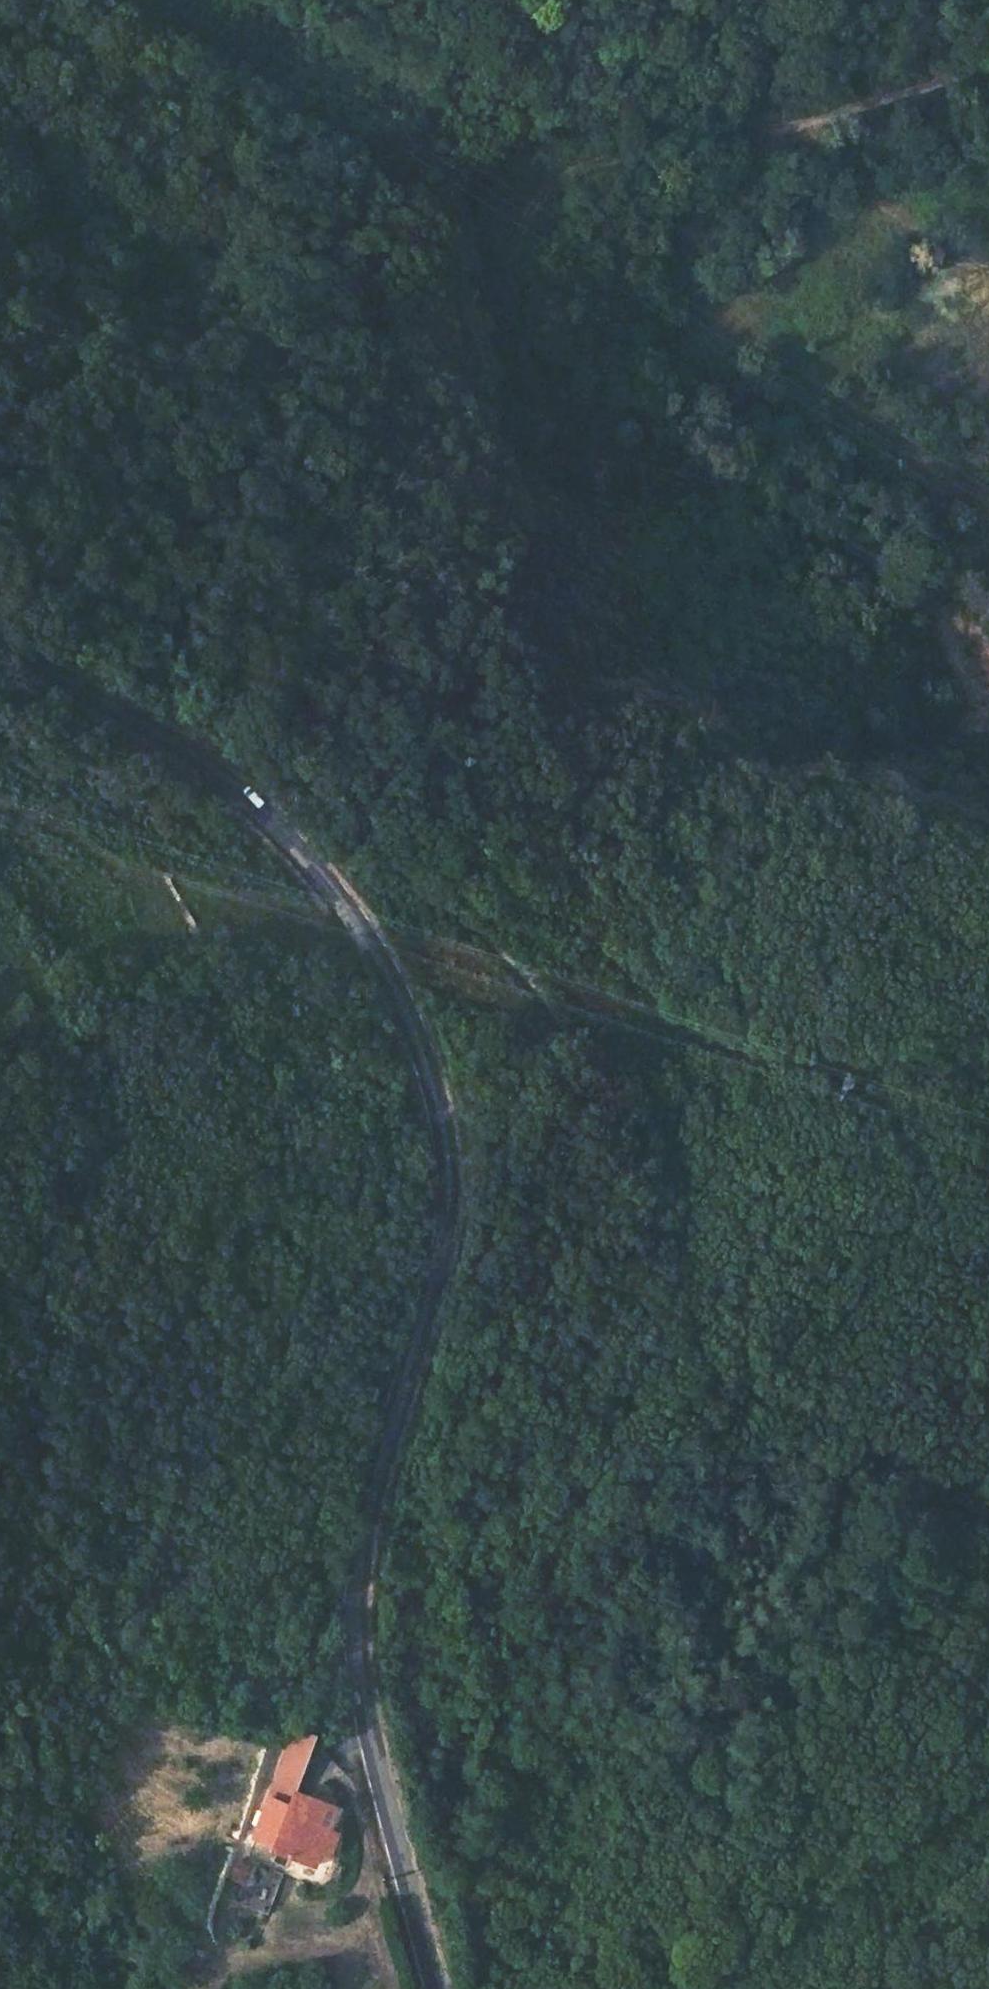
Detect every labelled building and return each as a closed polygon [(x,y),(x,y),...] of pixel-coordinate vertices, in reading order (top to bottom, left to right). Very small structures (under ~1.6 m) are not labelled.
[(299,1733),(278,1726),(262,1774),(283,1781),(299,1733)] [(266,1848),(310,1859),(316,1837),(326,1840),(330,1823),(321,1820),(327,1798),(282,1785),(277,1804),(261,1800),(251,1838),(267,1842),(266,1848)] [(263,1851),(251,1847),(247,1857),(260,1861),(263,1851)]
